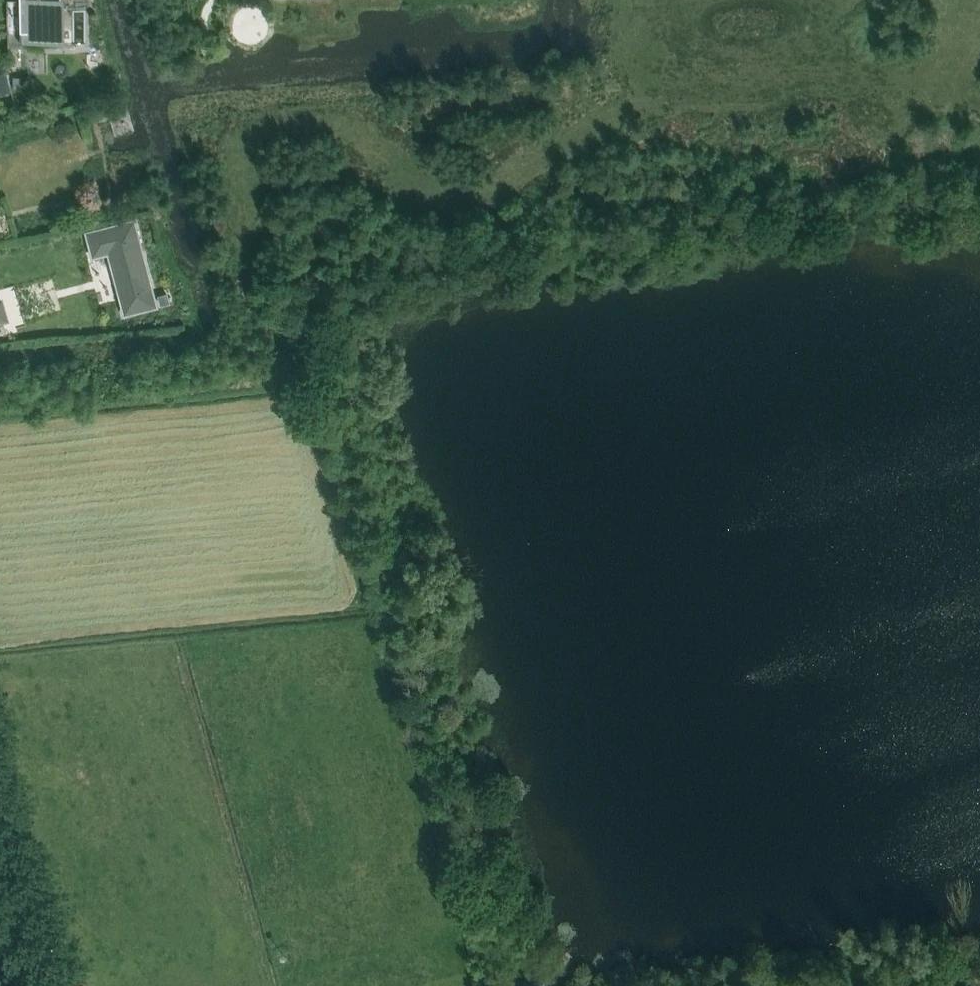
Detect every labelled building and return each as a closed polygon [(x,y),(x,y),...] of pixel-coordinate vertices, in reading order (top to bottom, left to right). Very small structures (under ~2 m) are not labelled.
[(59,40),(59,0),(7,0),(8,49),(9,49),(9,32),(20,32),(20,42),(22,42),(22,32),(25,32),(25,41),(59,40)] [(7,73),(0,75),(0,94),(11,91),(7,73)] [(13,77),(13,89),(22,89),(22,77),(13,77)] [(156,306),(134,220),(87,232),(93,256),(108,252),(124,314),(156,306)] [(170,302),(167,293),(157,296),(160,305),(170,302)]
